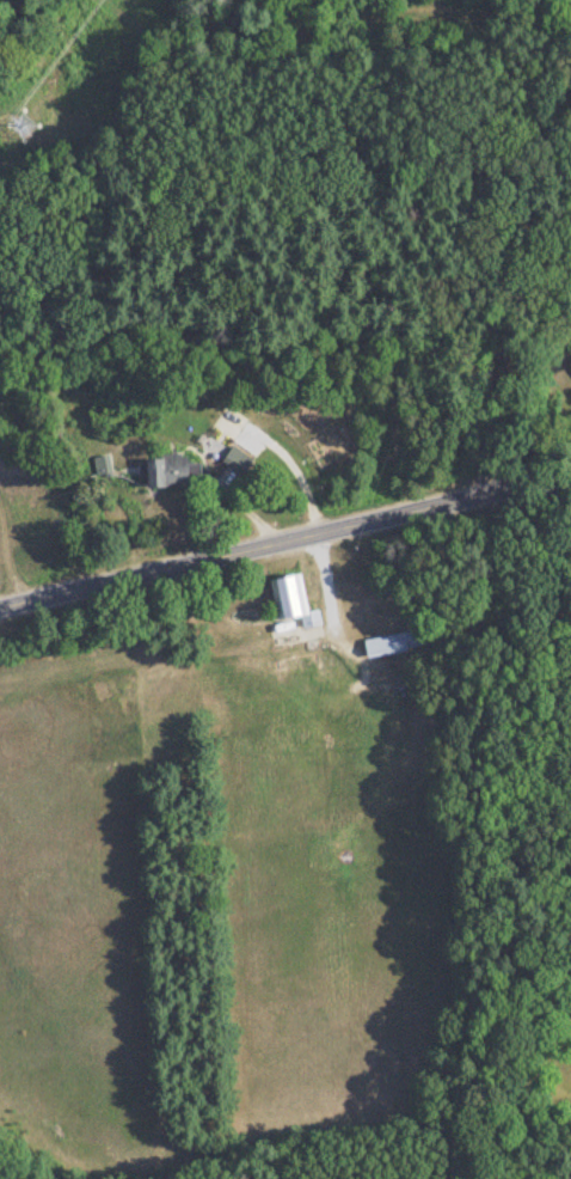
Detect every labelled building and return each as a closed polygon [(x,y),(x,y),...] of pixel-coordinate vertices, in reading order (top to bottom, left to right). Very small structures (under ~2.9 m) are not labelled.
[(220,464),(239,478),(249,463),(230,450),(220,464)] [(187,487),(185,457),(144,459),(145,489),(187,487)] [(269,582),(275,623),(299,619),(301,629),(310,628),(308,614),(306,615),(299,577),(269,582)] [(364,659),(424,649),(421,630),(361,641),(364,659)]
